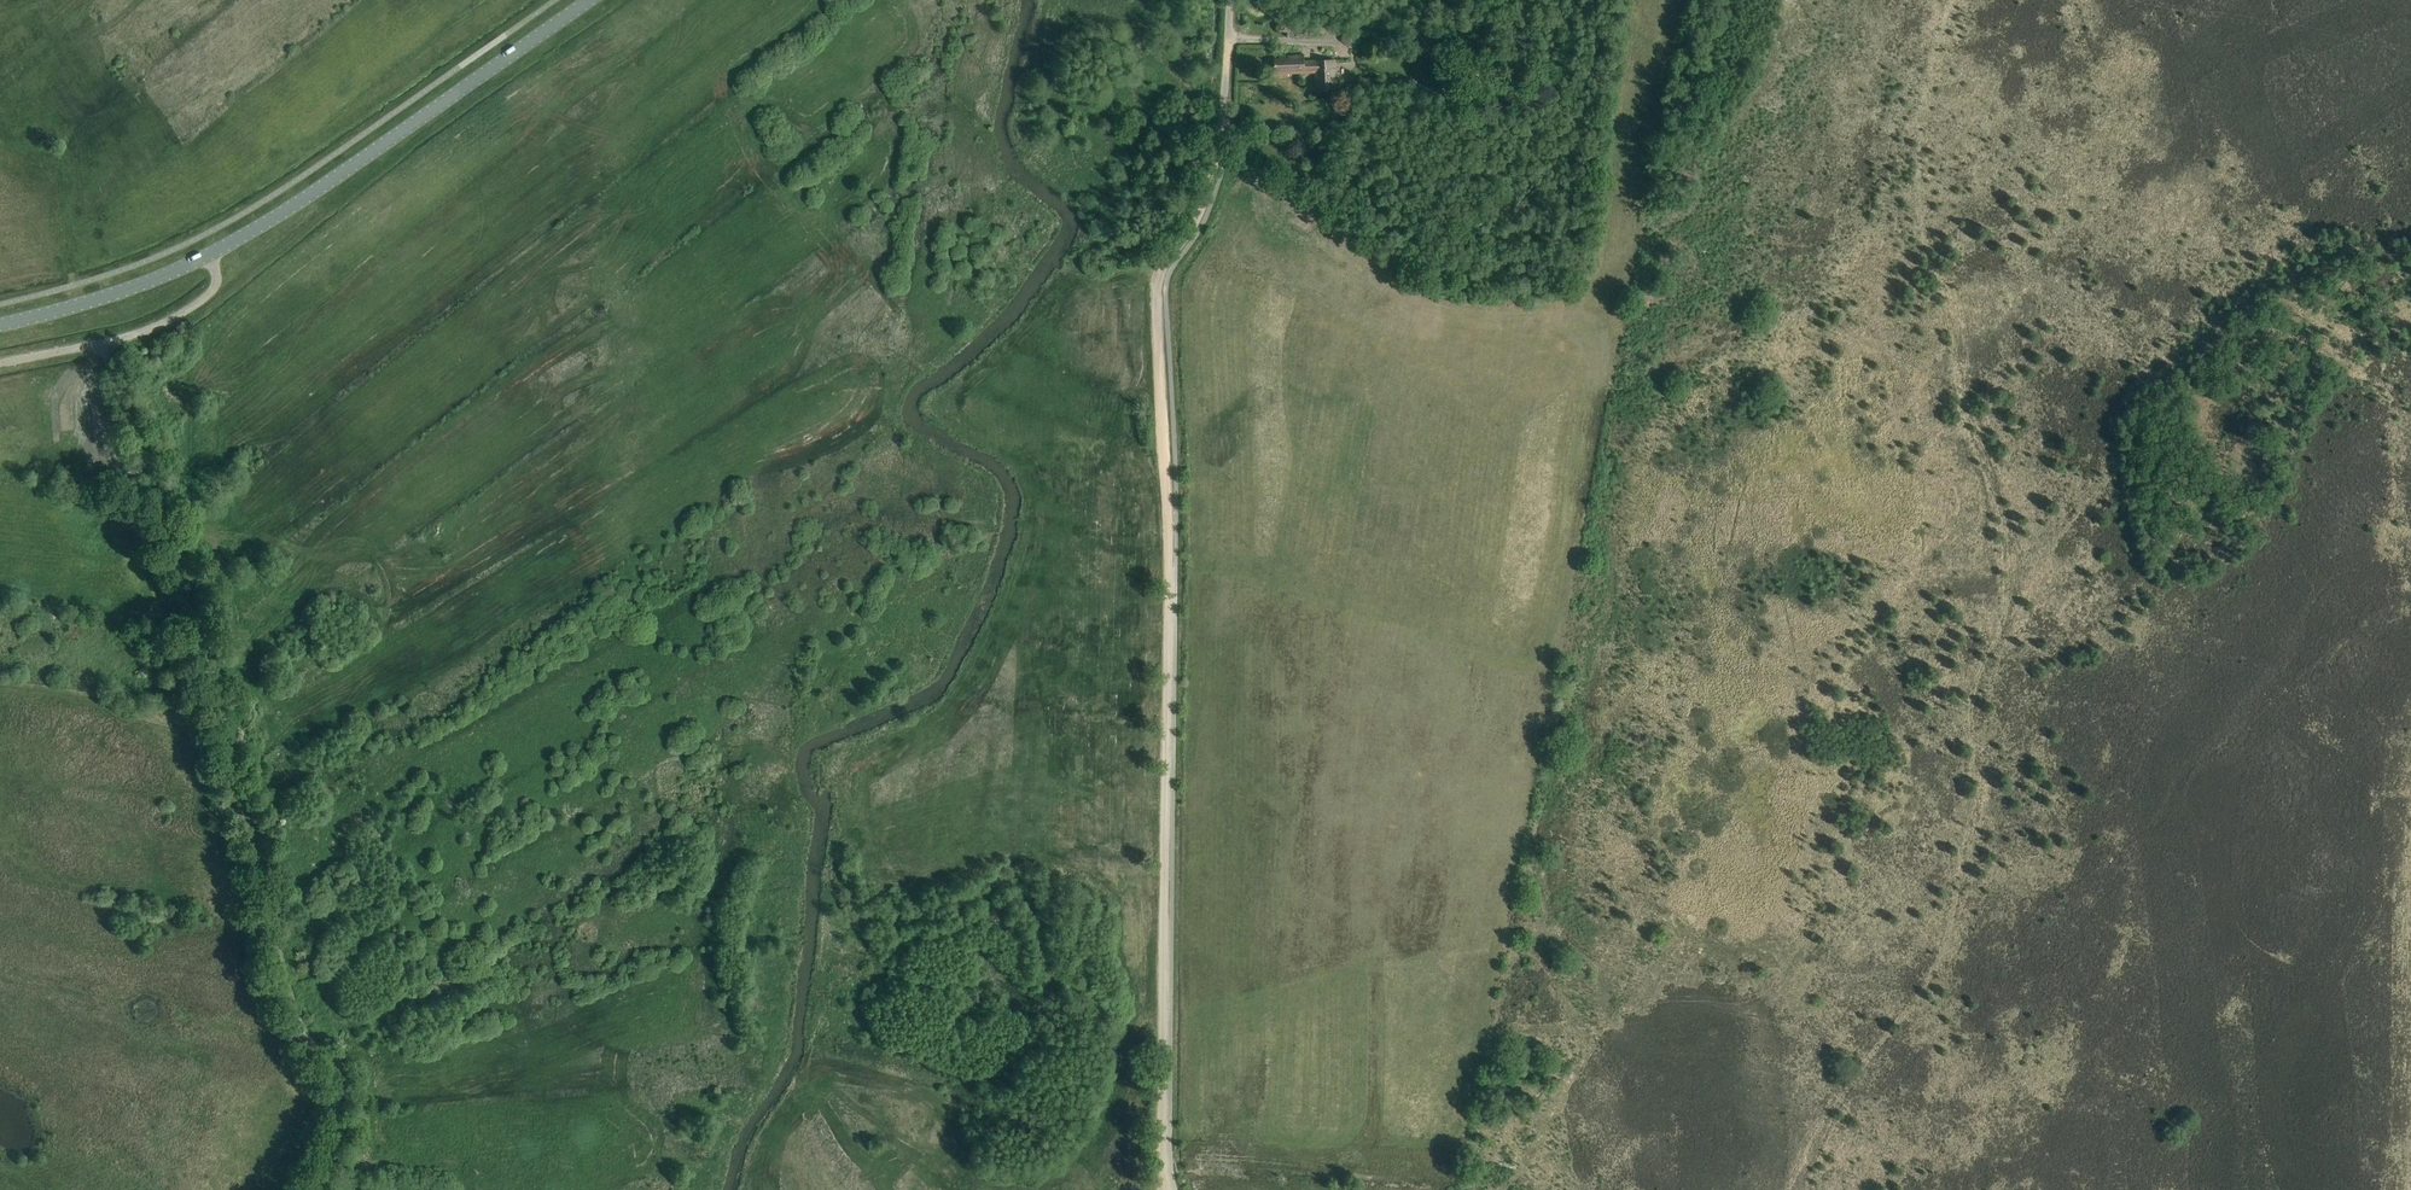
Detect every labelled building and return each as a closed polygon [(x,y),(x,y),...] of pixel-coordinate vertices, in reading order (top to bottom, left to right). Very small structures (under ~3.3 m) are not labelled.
[(1324,4),(1324,20),(1337,21),(1339,4),(1324,4)] [(1363,41),(1358,28),(1345,33),(1350,46),(1363,41)] [(1305,61),(1304,55),(1280,56),(1280,60),(1275,60),(1276,76),(1289,76),(1289,74),(1315,73),(1316,90),(1336,90),(1335,60),(1305,61)] [(1382,79),(1369,79),(1369,91),(1381,91),(1382,79)]
